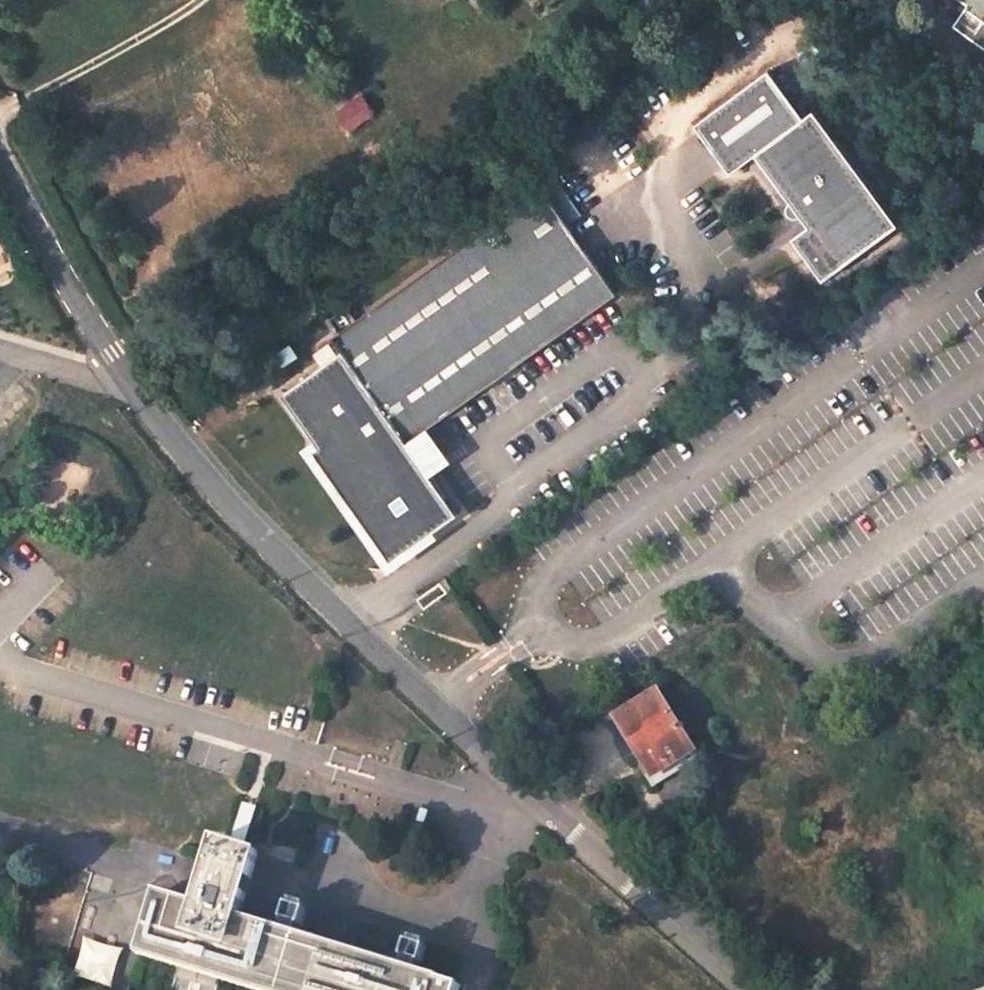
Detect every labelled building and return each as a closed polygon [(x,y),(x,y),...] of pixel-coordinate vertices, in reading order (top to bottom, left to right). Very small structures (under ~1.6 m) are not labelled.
[(771,69),(697,124),(733,173),(758,155),(793,202),(790,204),(789,206),(788,208),(788,211),(789,214),(791,216),(794,217),(797,218),(800,218),(802,217),(805,215),(812,225),(794,238),(825,280),(900,225),(816,110),(806,117),(771,69)] [(363,95),(338,114),(352,132),(377,112),(363,95)] [(617,293),(542,187),(331,336),(342,351),(282,395),(397,557),(458,513),(408,442),(617,293)] [(420,596),(417,598),(425,608),(453,587),(446,578),(420,596)] [(695,749),(658,691),(614,717),(650,771),(644,774),(648,780),(655,777),(653,775),(695,749)] [(648,780),(651,786),(699,756),(695,749),(653,775),(655,777),(648,780)] [(254,814),(243,810),(234,837),(246,841),(254,814)] [(246,841),(234,837),(231,847),(243,850),(246,841)] [(218,843),(210,868),(213,872),(209,885),(204,886),(199,908),(158,896),(141,952),(182,964),(179,973),(218,984),(220,976),(267,989),(459,989),(460,986),(239,919),(258,855),(243,850),(231,847),(218,843)] [(296,908),(293,923),(315,926),(317,911),(296,908)] [(73,975),(110,986),(122,948),(85,937),(73,975)] [(434,970),(439,947),(406,940),(401,963),(434,970)]
